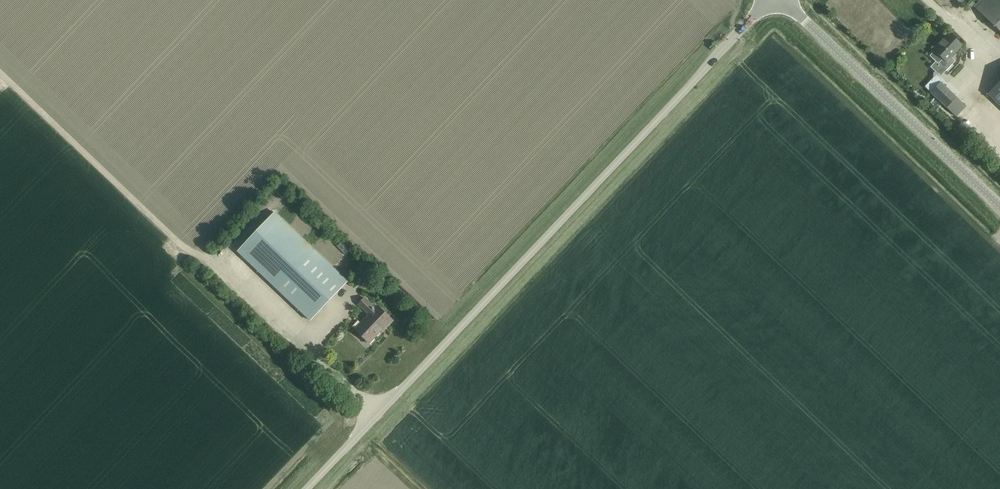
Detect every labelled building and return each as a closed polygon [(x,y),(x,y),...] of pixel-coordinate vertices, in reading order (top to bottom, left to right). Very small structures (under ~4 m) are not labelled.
[(974,7),(999,32),(999,0),(981,0),(974,7)] [(930,67),(940,77),(955,61),(951,57),(962,45),(950,33),(933,50),(943,59),(938,64),(936,61),(930,67)] [(931,92),(947,107),(956,97),(940,82),(931,92)] [(988,94),(999,106),(999,82),(988,94)] [(347,281),(275,212),(237,252),(310,321),(347,281)] [(358,274),(353,280),(357,284),(362,278),(358,274)] [(241,285),(239,291),(243,292),(242,294),(249,295),(251,287),(241,285)] [(355,330),(369,343),(381,331),(382,332),(393,321),(377,306),(376,308),(365,298),(358,305),(369,315),(355,330)] [(410,344),(415,338),(407,331),(402,337),(410,344)]
